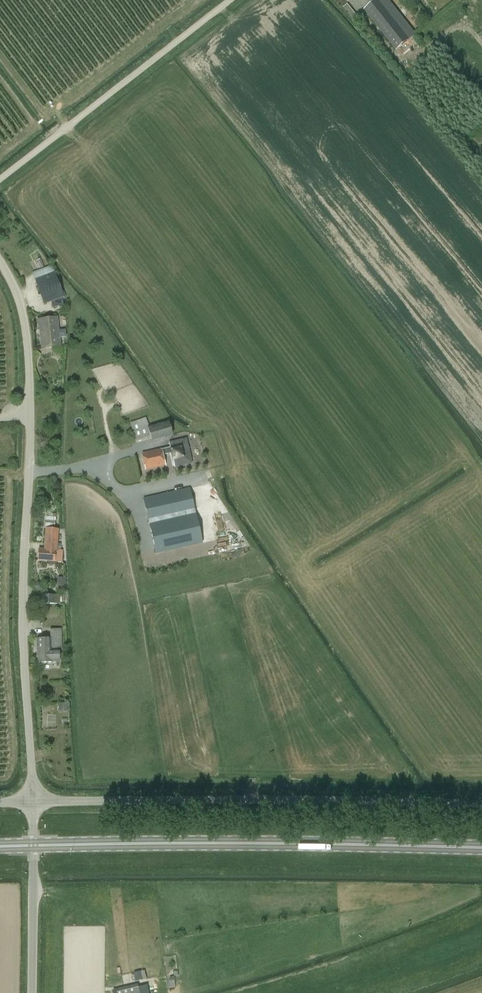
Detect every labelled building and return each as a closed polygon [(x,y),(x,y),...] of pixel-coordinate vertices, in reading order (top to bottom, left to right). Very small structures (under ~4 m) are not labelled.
[(365,9),(396,49),(415,34),(388,0),(377,0),(365,9)] [(63,297),(55,275),(52,266),(50,267),(33,273),(36,282),(44,304),(50,302),(53,308),(63,304),(61,298),(63,297)] [(60,346),(59,338),(66,337),(65,330),(58,331),(57,318),(38,320),(41,348),(60,346)] [(173,435),(169,422),(147,428),(151,441),(173,435)] [(172,440),(172,463),(190,462),(190,440),(172,440)] [(164,465),(160,450),(142,454),(146,469),(164,465)] [(194,513),(190,488),(143,498),(153,545),(180,540),(181,545),(200,541),(194,513)] [(45,549),(38,549),(37,561),(54,562),(55,550),(57,530),(47,529),(46,543),(46,544),(45,549)] [(60,595),(41,595),(41,604),(60,604),(60,595)] [(59,651),(62,650),(62,629),(49,629),(50,638),(36,638),(37,663),(51,662),(59,662),(59,651)] [(67,711),(66,703),(58,703),(58,712),(67,711)] [(137,983),(112,990),(112,992),(140,992),(144,992),(148,991),(147,985),(138,987),(137,983)]
